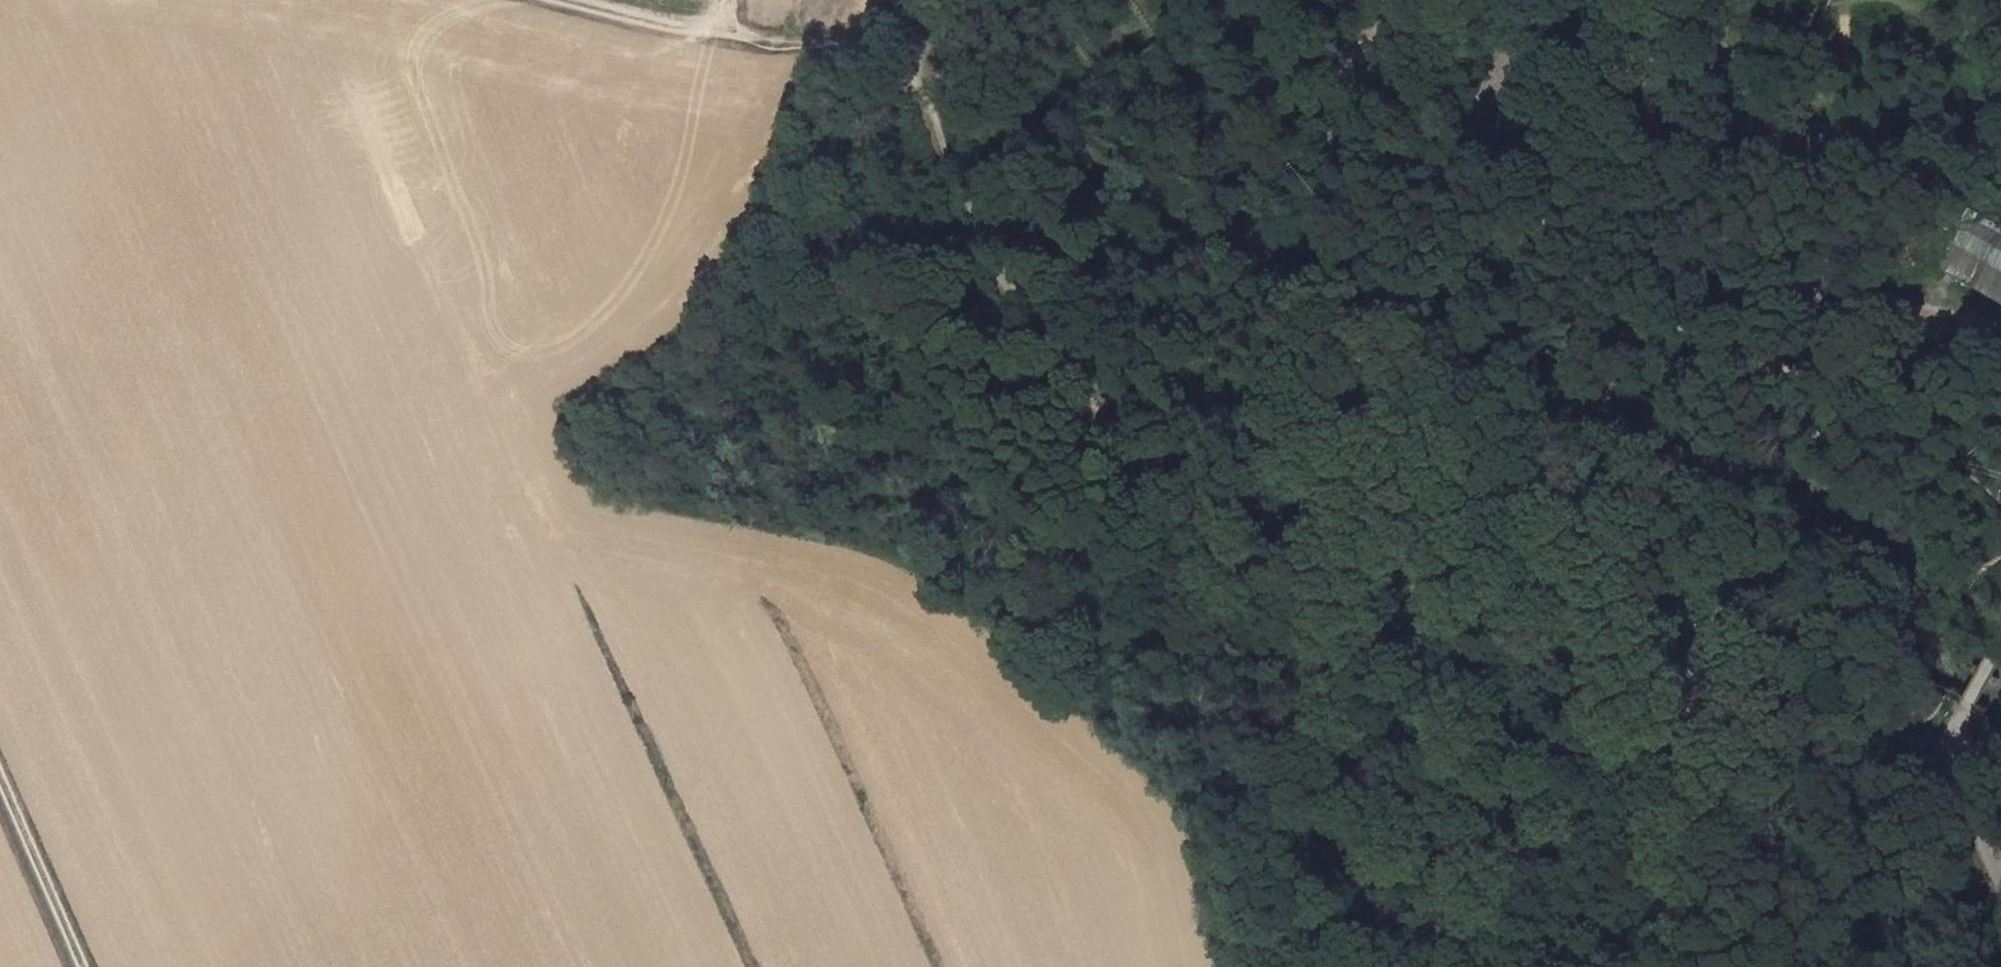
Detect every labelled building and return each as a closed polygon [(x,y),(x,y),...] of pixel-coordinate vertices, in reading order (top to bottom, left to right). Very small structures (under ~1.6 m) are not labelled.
[(1923,234),(1925,306),(1983,304),(2000,315),(2000,234),(1923,234)]
